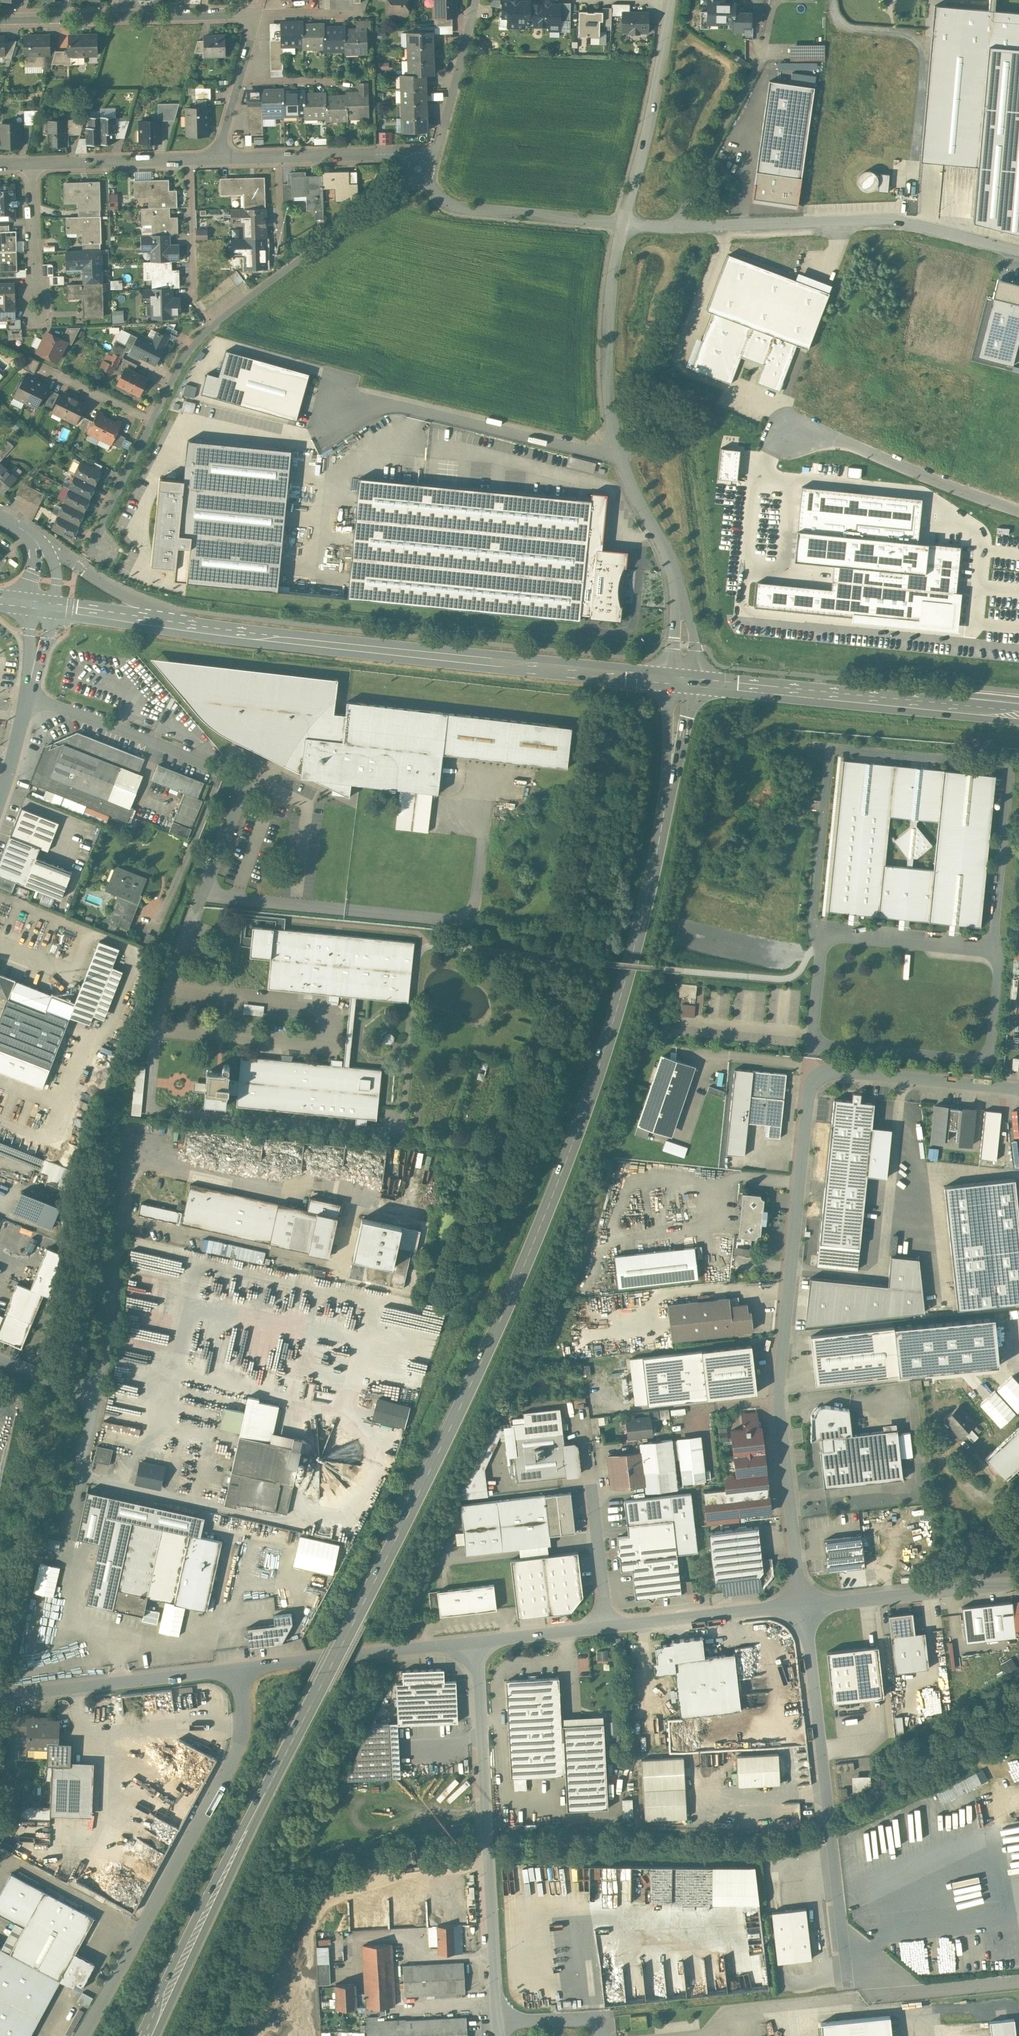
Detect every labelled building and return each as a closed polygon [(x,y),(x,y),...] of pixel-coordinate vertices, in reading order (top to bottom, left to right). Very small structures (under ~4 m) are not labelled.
[(387,13),(398,13),(401,16),(405,16),(408,13),(408,0),(387,0),(387,13)] [(439,6),(433,6),(434,18),(452,17),(455,17),(455,11),(456,11),(455,0),(439,0),(439,6)] [(711,3),(708,3),(708,11),(707,23),(708,23),(717,24),(718,22),(733,23),(734,23),(734,12),(734,3),(725,3),(725,0),(711,0),(711,3)] [(530,2),(503,1),(502,17),(508,18),(507,27),(517,27),(517,23),(528,24),(529,4),(530,4),(530,2)] [(570,3),(559,3),(559,5),(560,5),(559,21),(570,21),(570,3)] [(530,4),(529,4),(528,24),(528,26),(549,26),(549,30),(559,30),(559,21),(560,5),(559,5),(551,5),(551,7),(543,6),(543,4),(530,4)] [(630,4),(612,4),(612,8),(612,15),(613,15),(623,16),(623,13),(630,13),(630,4)] [(988,10),(935,5),(932,41),(921,160),(978,165),(989,46),(992,11),(988,10)] [(612,8),(603,7),(602,11),(603,11),(603,21),(600,21),(600,25),(611,26),(612,15),(612,8)] [(587,11),(579,11),(578,36),(591,36),(591,37),(600,37),(600,25),(600,21),(603,21),(603,11),(602,11),(594,11),(594,12),(587,12),(587,11)] [(708,11),(700,11),(700,28),(708,29),(708,23),(707,23),(708,11)] [(992,11),(989,46),(1018,49),(1018,13),(994,11),(992,11)] [(751,13),(734,12),(734,23),(733,23),(733,31),(743,31),(743,27),(750,27),(751,13)] [(630,13),(623,13),(623,16),(623,31),(631,31),(631,32),(639,33),(639,31),(647,32),(648,13),(630,13)] [(623,16),(613,15),(612,31),(623,31),(623,16)] [(452,17),(434,18),(434,26),(452,25),(452,17)] [(370,31),(369,21),(357,22),(357,30),(366,30),(366,31),(370,31)] [(570,21),(559,21),(559,30),(559,32),(570,32),(570,21)] [(302,23),(281,23),(281,40),(281,46),(282,46),(282,42),(294,42),(294,45),(303,45),(303,48),(302,23)] [(323,25),(302,26),(302,23),(303,48),(304,48),(304,45),(315,45),(315,48),(324,48),(324,51),(323,25)] [(344,28),(324,28),(324,25),(323,25),(324,51),(325,51),(325,47),(336,47),(336,50),(345,50),(345,53),(344,28)] [(357,30),(345,31),(345,28),(344,28),(345,53),(346,53),(346,52),(357,52),(358,53),(366,53),(366,31),(366,30),(357,30)] [(431,32),(410,33),(410,47),(432,46),(431,32)] [(917,204),(921,160),(932,41),(838,33),(827,154),(897,160),(893,201),(917,204)] [(96,35),(69,35),(69,45),(70,45),(70,50),(71,55),(97,55),(96,35)] [(186,35),(186,52),(194,52),(197,41),(199,35),(186,35)] [(49,36),(24,36),(25,65),(26,65),(26,63),(42,63),(42,53),(47,53),(46,44),(49,44),(49,36)] [(225,56),(224,36),(204,36),(204,40),(204,53),(213,53),(213,56),(225,56)] [(16,40),(4,41),(4,55),(4,59),(11,59),(16,40)] [(194,52),(194,53),(204,53),(204,40),(197,41),(194,52)] [(484,42),(476,42),(476,53),(487,53),(487,45),(484,42)] [(432,46),(410,47),(411,61),(432,60),(432,46)] [(791,47),(791,59),(824,59),(824,46),(791,47)] [(989,46),(978,165),(973,221),(1018,233),(1018,49),(989,46)] [(70,50),(55,51),(54,53),(51,64),(71,64),(71,55),(70,50)] [(47,53),(42,53),(42,63),(42,68),(50,68),(51,64),(54,53),(47,53)] [(432,60),(411,61),(411,75),(425,75),(433,75),(432,60)] [(792,73),(790,84),(814,87),(815,76),(792,73)] [(411,75),(403,76),(404,90),(425,89),(425,75),(411,75)] [(752,201),(796,207),(814,87),(790,84),(769,81),(752,201)] [(368,82),(359,83),(359,84),(355,86),(359,89),(359,93),(368,93),(368,82)] [(210,87),(194,87),(195,100),(210,100),(210,87)] [(261,91),(261,88),(247,88),(248,105),(250,104),(262,104),(261,91)] [(425,89),(404,90),(404,104),(426,103),(425,89)] [(283,90),(261,91),(262,104),(262,110),(262,113),(263,113),(263,110),(275,110),(275,113),(283,113),(283,115),(284,115),(283,90)] [(304,92),(283,93),(283,90),(284,115),(284,112),(296,112),(296,115),(304,115),(304,117),(305,117),(304,92)] [(325,94),(304,95),(304,92),(305,117),(305,114),(317,114),(317,117),(325,117),(326,120),(325,94)] [(359,93),(346,94),(347,119),(348,119),(348,115),(359,115),(359,116),(368,116),(368,93),(359,93)] [(346,97),(325,97),(325,94),(326,120),(326,117),(338,116),(338,119),(347,119),(346,94),(346,97)] [(179,103),(158,103),(158,120),(160,120),(160,121),(174,120),(179,103)] [(426,103),(404,104),(405,118),(426,117),(426,103)] [(206,107),(186,108),(187,136),(207,135),(206,107)] [(38,110),(24,111),(24,125),(34,125),(38,110)] [(100,116),(89,117),(89,127),(85,127),(86,145),(101,144),(100,116)] [(115,116),(100,116),(101,144),(113,144),(112,134),(116,134),(115,116)] [(426,117),(405,118),(405,132),(426,132),(426,117)] [(85,118),(72,118),(72,120),(73,135),(80,134),(85,118)] [(72,120),(43,121),(43,134),(54,133),(54,146),(67,146),(66,135),(73,135),(72,120)] [(158,120),(140,121),(140,130),(141,130),(141,143),(160,142),(160,121),(160,120),(158,120)] [(3,123),(3,131),(0,131),(0,133),(1,148),(21,147),(20,123),(3,123)] [(381,131),(381,142),(393,142),(393,131),(381,131)] [(861,189),(864,190),(867,191),(870,191),(872,190),(875,188),(876,186),(878,184),(878,181),(878,178),(877,175),(875,173),(873,171),(870,170),(867,170),(864,171),(862,172),(859,174),(858,176),(857,179),(857,182),(858,185),(859,187),(861,189)] [(356,171),(348,172),(348,183),(357,183),(356,171)] [(348,172),(322,172),(322,176),(323,188),(338,188),(338,200),(336,200),(349,200),(349,187),(348,187),(348,183),(348,172)] [(304,173),(288,173),(288,183),(292,183),(292,177),(304,177),(304,173)] [(888,192),(889,174),(879,173),(878,191),(888,192)] [(304,177),(292,177),(292,183),(293,193),(310,192),(310,209),(317,208),(323,208),(323,188),(322,176),(321,176),(321,178),(310,178),(310,176),(304,177)] [(263,178),(220,179),(221,190),(230,190),(230,194),(243,194),(243,208),(264,208),(263,178)] [(167,181),(141,181),(141,195),(151,194),(152,208),(168,207),(176,207),(175,191),(168,191),(167,181)] [(98,182),(64,183),(65,199),(78,199),(79,210),(99,210),(98,182)] [(288,183),(282,183),(283,202),(293,201),(293,193),(292,183),(288,183)] [(357,183),(348,183),(348,187),(349,187),(349,200),(357,200),(357,183)] [(0,185),(0,226),(9,226),(8,220),(14,220),(14,206),(17,205),(17,201),(14,201),(13,185),(0,185)] [(120,209),(120,193),(111,193),(111,209),(120,209)] [(303,196),(300,207),(306,209),(309,197),(303,196)] [(152,208),(142,208),(142,222),(152,222),(152,227),(153,235),(169,234),(177,234),(176,218),(169,218),(168,207),(152,208)] [(243,208),(231,209),(231,221),(244,221),(245,238),(265,238),(264,208),(243,208)] [(323,208),(317,208),(317,213),(314,214),(315,218),(317,218),(323,218),(323,208)] [(79,217),(66,217),(67,233),(82,232),(83,244),(100,243),(99,216),(79,217)] [(0,232),(0,252),(16,251),(15,232),(9,232),(0,232)] [(153,235),(143,235),(143,249),(153,248),(154,261),(170,261),(177,261),(177,245),(169,245),(169,234),(153,235)] [(245,238),(231,239),(231,251),(246,251),(247,268),(266,268),(265,240),(265,238),(245,238)] [(100,249),(84,250),(66,250),(67,265),(83,265),(84,278),(101,277),(100,249)] [(0,252),(0,271),(16,271),(16,251),(0,252)] [(829,292),(728,254),(707,310),(713,313),(797,345),(808,349),(829,292)] [(154,261),(143,262),(144,288),(171,288),(178,287),(178,271),(171,272),(170,261),(154,261)] [(44,263),(44,275),(51,275),(52,283),(66,283),(66,274),(55,274),(55,263),(44,263)] [(243,280),(236,271),(230,275),(237,285),(243,280)] [(230,275),(223,280),(230,290),(237,285),(230,275)] [(114,288),(124,287),(124,279),(113,280),(114,288)] [(998,279),(981,345),(978,356),(1012,365),(1018,338),(1018,284),(998,279)] [(223,280),(217,285),(224,295),(230,290),(223,280)] [(0,283),(0,319),(15,319),(14,283),(0,283)] [(84,283),(67,284),(68,298),(84,298),(84,310),(102,310),(101,283),(84,283)] [(217,285),(211,290),(218,299),(224,295),(217,285)] [(171,288),(144,288),(145,302),(154,302),(155,314),(155,315),(179,314),(179,298),(171,298),(171,288)] [(211,290),(204,295),(211,304),(218,299),(211,290)] [(211,304),(204,295),(198,300),(205,309),(211,304)] [(205,309),(198,300),(195,302),(202,312),(205,309)] [(154,302),(145,302),(146,315),(155,314),(154,302)] [(114,322),(126,321),(125,309),(114,310),(114,322)] [(797,345),(713,313),(692,368),(730,383),(740,355),(764,364),(757,383),(779,391),(797,345)] [(80,327),(67,327),(61,339),(66,341),(66,342),(71,345),(80,327)] [(61,339),(47,332),(37,352),(38,352),(40,349),(48,352),(46,356),(56,361),(66,342),(66,341),(61,339)] [(168,337),(157,332),(153,342),(163,347),(168,337)] [(138,338),(130,334),(125,344),(128,346),(133,349),(138,338)] [(153,342),(139,335),(138,338),(133,349),(131,351),(155,363),(163,347),(153,342)] [(125,344),(116,340),(110,352),(113,354),(113,353),(121,357),(122,358),(128,346),(125,344)] [(200,360),(205,353),(202,351),(197,358),(200,360)] [(309,374),(226,351),(219,377),(207,373),(201,393),(296,420),(309,374)] [(108,353),(104,361),(108,363),(112,356),(108,353)] [(121,357),(113,353),(112,356),(108,363),(116,367),(121,357)] [(40,362),(29,356),(24,361),(37,368),(40,362)] [(137,365),(124,358),(121,366),(126,368),(134,372),(137,365)] [(37,368),(24,361),(20,366),(34,373),(37,368)] [(134,372),(126,368),(118,384),(139,395),(147,379),(134,372)] [(25,374),(14,397),(25,402),(36,380),(25,374)] [(36,380),(25,402),(37,408),(48,386),(36,380)] [(194,397),(197,387),(186,384),(183,395),(194,397)] [(52,391),(45,405),(52,408),(58,394),(52,391)] [(84,404),(64,394),(61,401),(58,400),(54,409),(63,413),(62,416),(75,422),(84,404)] [(196,403),(184,400),(181,411),(193,414),(196,403)] [(87,432),(87,433),(99,439),(109,419),(103,417),(102,413),(98,411),(93,422),(87,432)] [(84,417),(79,428),(87,432),(93,422),(84,417)] [(109,419),(99,439),(111,444),(116,433),(122,422),(118,420),(114,422),(109,419)] [(125,438),(116,433),(111,444),(120,448),(125,438)] [(0,449),(0,458),(2,459),(13,446),(8,441),(0,449)] [(278,591),(291,450),(188,441),(184,480),(160,478),(152,565),(176,568),(174,581),(278,591)] [(102,466),(87,459),(85,464),(99,471),(102,466)] [(85,464),(80,462),(76,470),(79,471),(77,476),(76,476),(94,485),(95,485),(101,472),(99,471),(85,464)] [(0,465),(0,489),(3,492),(4,491),(2,489),(7,484),(9,486),(16,479),(0,465)] [(94,485),(76,476),(77,476),(75,475),(71,483),(73,485),(71,489),(89,498),(95,485),(94,485)] [(591,500),(359,478),(347,598),(579,620),(580,614),(586,551),(591,500)] [(23,483),(15,493),(23,497),(29,486),(23,483)] [(29,486),(23,497),(28,500),(34,488),(29,486)] [(922,500),(803,487),(795,560),(835,564),(832,591),(758,583),(755,607),(852,618),(851,622),(958,634),(962,594),(956,593),(961,547),(917,543),(922,500)] [(34,488),(28,500),(33,503),(39,491),(34,488)] [(89,498),(71,489),(70,488),(65,497),(68,498),(66,502),(66,503),(84,512),(84,511),(90,499),(89,498)] [(45,494),(39,491),(33,503),(39,505),(45,494)] [(600,548),(602,549),(607,494),(592,492),(591,500),(586,551),(595,552),(596,548),(600,549),(600,548)] [(84,512),(66,503),(66,502),(64,502),(60,510),(63,511),(60,516),(78,525),(85,512),(84,511),(84,512)] [(78,525),(60,516),(59,515),(54,523),(57,524),(54,530),(73,539),(79,525),(78,525)] [(595,552),(586,551),(580,614),(589,614),(589,617),(598,619),(620,620),(622,605),(620,605),(618,595),(618,586),(620,576),(624,567),(626,567),(627,551),(602,549),(600,548),(600,549),(596,548),(595,552)] [(338,679),(152,658),(187,700),(200,715),(209,724),(222,733),(234,740),(284,765),(291,753),(300,739),(310,726),(318,716),(327,707),(336,698),(338,679)] [(284,765),(301,773),(305,737),(342,741),(346,714),(334,713),(336,698),(327,707),(318,716),(310,726),(300,739),(291,753),(284,765)] [(301,773),(300,778),(315,779),(351,783),(358,784),(390,788),(390,790),(395,791),(395,788),(401,789),(433,793),(438,793),(443,753),(447,713),(347,702),(346,714),(342,741),(305,737),(301,773)] [(572,727),(447,713),(443,753),(567,768),(572,727)] [(108,798),(121,766),(139,773),(144,759),(142,758),(142,759),(77,733),(46,747),(32,781),(32,780),(31,784),(127,822),(133,808),(130,807),(108,798)] [(995,776),(843,760),(828,911),(980,926),(995,776)] [(204,782),(158,764),(152,780),(185,793),(198,798),(198,797),(204,782)] [(143,775),(139,773),(121,766),(108,798),(130,807),(143,775)] [(351,783),(315,779),(333,789),(333,794),(345,795),(349,796),(351,783)] [(429,832),(433,793),(401,789),(396,828),(429,832)] [(198,797),(198,798),(185,793),(170,830),(187,837),(203,799),(198,797)] [(59,823),(21,808),(10,836),(40,848),(48,851),(59,823)] [(10,836),(0,862),(0,875),(16,881),(25,885),(26,885),(36,858),(40,848),(10,836)] [(72,872),(36,858),(26,885),(61,899),(72,872)] [(144,878),(116,867),(109,883),(121,888),(111,913),(131,921),(138,902),(135,901),(138,895),(139,895),(142,886),(141,886),(144,878)] [(0,875),(0,886),(12,891),(16,881),(0,875)] [(29,891),(19,887),(17,893),(27,897),(29,891)] [(54,898),(43,894),(39,904),(50,908),(54,898)] [(131,921),(111,913),(109,920),(128,928),(131,921)] [(274,929),(253,927),(250,957),(271,959),(274,929)] [(414,943),(274,929),(271,959),(268,989),(350,997),(356,997),(408,1002),(414,943)] [(157,936),(147,933),(143,944),(153,947),(157,936)] [(74,1004),(69,1018),(70,1017),(89,1024),(93,1015),(112,967),(119,949),(99,941),(74,1004)] [(112,967),(93,1015),(104,1019),(123,971),(112,967)] [(7,998),(14,980),(0,975),(0,995),(7,998)] [(74,1004),(14,980),(7,998),(45,1013),(46,1009),(69,1018),(74,1004)] [(696,984),(680,983),(679,996),(695,998),(696,984)] [(350,997),(343,1066),(349,1067),(356,997),(350,997)] [(7,998),(0,1015),(0,1049),(49,1068),(69,1018),(46,1009),(45,1013),(7,998)] [(264,1006),(244,1004),(243,1014),(263,1016),(264,1006)] [(682,1015),(696,1016),(697,1004),(683,1004),(682,1015)] [(392,1032),(387,1031),(383,1035),(382,1040),(385,1044),(390,1045),(395,1041),(395,1036),(392,1032)] [(343,1066),(241,1056),(239,1081),(229,1080),(227,1093),(237,1094),(236,1106),(376,1120),(381,1070),(349,1067),(343,1066)] [(650,1131),(670,1138),(693,1067),(662,1057),(636,1136),(647,1139),(650,1131)] [(224,1070),(225,1070),(225,1073),(207,1071),(204,1103),(226,1105),(227,1093),(229,1080),(229,1073),(227,1073),(227,1071),(228,1070),(229,1069),(230,1068),(230,1067),(229,1066),(229,1065),(227,1064),(226,1064),(225,1064),(224,1065),(223,1065),(223,1067),(223,1068),(223,1069),(224,1070)] [(742,1156),(746,1122),(751,1071),(733,1069),(724,1154),(742,1156)] [(786,1074),(751,1071),(746,1122),(769,1125),(767,1137),(780,1138),(786,1074)] [(860,1093),(852,1093),(851,1101),(834,1099),(819,1243),(859,1247),(866,1176),(871,1127),(874,1103),(860,1102),(860,1093)] [(962,1109),(946,1108),(946,1106),(934,1105),(931,1141),(943,1143),(943,1140),(947,1140),(948,1128),(949,1129),(950,1129),(954,1130),(957,1129),(955,1141),(959,1142),(959,1144),(971,1145),(974,1109),(962,1108),(962,1109)] [(981,1112),(975,1160),(992,1162),(997,1113),(981,1112)] [(866,1176),(886,1178),(891,1129),(871,1127),(866,1176)] [(687,1156),(690,1145),(667,1139),(664,1149),(687,1156)] [(40,1170),(44,1159),(0,1141),(0,1154),(40,1170)] [(54,1162),(44,1159),(40,1170),(39,1172),(49,1176),(54,1162)] [(64,1167),(54,1162),(49,1176),(47,1180),(57,1184),(64,1167)] [(368,1171),(334,1164),(332,1170),(366,1178),(368,1171)] [(945,1187),(958,1309),(1018,1303),(1018,1216),(1015,1180),(945,1187)] [(184,1212),(141,1203),(138,1215),(269,1243),(278,1203),(190,1184),(184,1212)] [(60,1206),(22,1191),(13,1213),(51,1228),(60,1206)] [(761,1196),(761,1194),(743,1192),(738,1236),(756,1238),(757,1236),(757,1235),(759,1235),(759,1234),(761,1234),(762,1223),(764,1223),(766,1221),(767,1212),(765,1210),(763,1210),(764,1199),(762,1198),(761,1197),(761,1196)] [(307,1210),(278,1203),(269,1243),(308,1252),(317,1212),(338,1216),(340,1204),(310,1197),(307,1210)] [(70,1230),(69,1212),(62,1213),(61,1213),(63,1231),(70,1230)] [(338,1216),(317,1212),(308,1252),(329,1256),(338,1216)] [(401,1227),(362,1218),(353,1258),(393,1266),(401,1227)] [(393,1266),(353,1258),(349,1277),(403,1288),(411,1250),(416,1251),(420,1231),(401,1227),(393,1266)] [(71,1234),(64,1231),(60,1240),(72,1245),(71,1234)] [(136,1239),(130,1270),(167,1277),(173,1246),(136,1239)] [(224,1242),(214,1240),(211,1252),(221,1254),(224,1242)] [(859,1247),(819,1243),(817,1265),(857,1269),(859,1247)] [(265,1252),(228,1244),(226,1256),(263,1264),(265,1252)] [(694,1247),(614,1256),(618,1287),(698,1278),(694,1247)] [(5,1312),(31,1322),(43,1294),(50,1297),(60,1253),(47,1248),(30,1289),(16,1283),(5,1312)] [(810,1278),(806,1324),(924,1311),(919,1258),(891,1256),(888,1286),(810,1278)] [(326,1271),(314,1269),(313,1274),(324,1277),(326,1271)] [(729,1298),(668,1305),(672,1340),(733,1333),(732,1332),(729,1306),(729,1298)] [(747,1304),(729,1306),(732,1332),(753,1329),(751,1311),(748,1312),(747,1304)] [(0,1313),(0,1339),(21,1347),(31,1322),(5,1312),(4,1315),(0,1313)] [(128,1343),(170,1346),(170,1338),(167,1338),(168,1326),(150,1324),(150,1316),(130,1314),(128,1343)] [(994,1318),(894,1327),(899,1375),(999,1365),(994,1318)] [(894,1327),(810,1336),(815,1384),(899,1375),(894,1327)] [(751,1345),(642,1357),(647,1403),(647,1405),(757,1392),(751,1345)] [(642,1357),(629,1359),(635,1404),(647,1403),(642,1357)] [(1012,1376),(997,1390),(1017,1411),(1018,1409),(1018,1384),(1012,1376)] [(921,1379),(909,1381),(911,1393),(922,1391),(921,1379)] [(112,1387),(107,1416),(128,1419),(130,1407),(125,1406),(126,1399),(127,1399),(128,1390),(112,1387)] [(1015,1412),(995,1391),(981,1404),(1001,1425),(1015,1412)] [(279,1406),(259,1401),(259,1399),(248,1396),(245,1411),(240,1431),(239,1435),(271,1442),(273,1432),(279,1406)] [(410,1407),(378,1399),(373,1419),(405,1427),(410,1407)] [(959,1405),(944,1418),(960,1436),(964,1433),(972,1441),(978,1436),(970,1428),(975,1423),(959,1405)] [(849,1409),(825,1406),(821,1406),(818,1408),(820,1410),(816,1417),(811,1414),(811,1417),(811,1440),(821,1439),(852,1435),(849,1409)] [(220,1427),(240,1431),(245,1411),(224,1407),(220,1427)] [(734,1456),(722,1457),(726,1488),(704,1491),(707,1519),(770,1511),(760,1422),(759,1421),(757,1421),(756,1413),(742,1415),(743,1429),(731,1430),(734,1456)] [(602,1432),(601,1424),(610,1423),(609,1415),(593,1416),(594,1432),(602,1432)] [(649,1417),(626,1419),(627,1420),(625,1422),(625,1426),(627,1428),(629,1438),(652,1435),(649,1417)] [(561,1421),(511,1427),(512,1438),(562,1433),(561,1421)] [(985,1458),(1005,1480),(1018,1468),(1018,1427),(985,1458)] [(897,1430),(852,1435),(821,1439),(822,1451),(820,1451),(824,1488),(902,1479),(897,1430)] [(302,1439),(273,1432),(271,1442),(301,1449),(301,1451),(311,1453),(313,1446),(302,1439)] [(271,1442),(239,1435),(224,1504),(237,1507),(237,1503),(287,1514),(301,1451),(301,1449),(271,1442)] [(700,1438),(679,1440),(683,1481),(704,1479),(700,1438)] [(574,1444),(565,1445),(568,1476),(577,1475),(579,1472),(577,1446),(574,1444)] [(565,1445),(513,1450),(517,1482),(568,1476),(565,1445)] [(113,1449),(97,1446),(96,1452),(111,1456),(113,1449)] [(111,1456),(96,1452),(94,1461),(109,1465),(111,1456)] [(644,1452),(608,1456),(611,1488),(648,1484),(644,1452)] [(161,1489),(165,1466),(140,1461),(135,1484),(161,1489)] [(77,1538),(99,1543),(86,1603),(113,1608),(143,1615),(145,1608),(147,1596),(175,1602),(174,1603),(207,1610),(223,1541),(201,1536),(205,1516),(88,1491),(77,1538)] [(691,1493),(624,1501),(627,1525),(673,1519),(677,1554),(697,1552),(691,1493)] [(557,1494),(545,1495),(549,1535),(561,1533),(557,1494)] [(545,1495),(460,1505),(466,1554),(550,1545),(549,1535),(545,1495)] [(673,1519),(627,1525),(628,1536),(617,1537),(618,1550),(615,1554),(619,1557),(621,1571),(632,1569),(635,1599),(648,1598),(652,1602),(656,1597),(681,1594),(677,1554),(673,1519)] [(758,1526),(708,1532),(714,1582),(724,1580),(759,1576),(763,1571),(762,1559),(758,1526)] [(861,1535),(824,1540),(827,1563),(825,1565),(827,1567),(827,1571),(842,1569),(845,1571),(846,1568),(864,1566),(861,1535)] [(339,1545),(300,1536),(294,1565),(333,1574),(339,1545)] [(60,1540),(48,1537),(46,1546),(58,1549),(60,1540)] [(578,1551),(510,1559),(517,1617),(570,1611),(583,1595),(578,1551)] [(759,1576),(724,1580),(726,1592),(764,1588),(774,1575),(772,1558),(762,1559),(763,1571),(759,1576)] [(60,1567),(41,1563),(34,1592),(53,1597),(60,1567)] [(694,1591),(694,1580),(683,1581),(684,1592),(694,1591)] [(494,1584),(437,1591),(440,1613),(440,1616),(457,1614),(459,1615),(460,1613),(479,1611),(481,1613),(483,1611),(497,1609),(494,1584)] [(437,1591),(429,1592),(431,1614),(440,1613),(437,1591)] [(1016,1637),(1016,1629),(1013,1603),(1012,1601),(962,1607),(966,1642),(1016,1637)] [(166,1602),(159,1631),(179,1636),(186,1606),(166,1602)] [(160,1611),(145,1608),(143,1615),(142,1620),(157,1623),(160,1611)] [(910,1617),(890,1619),(895,1671),(927,1668),(923,1631),(912,1633),(910,1617)] [(293,1623),(247,1628),(247,1632),(244,1635),(248,1638),(249,1648),(281,1644),(293,1623)] [(702,1636),(672,1640),(672,1643),(663,1644),(663,1646),(661,1646),(657,1650),(658,1652),(656,1653),(657,1662),(654,1662),(655,1673),(675,1671),(680,1717),(741,1710),(734,1653),(705,1657),(702,1636)] [(833,1701),(883,1695),(877,1646),(827,1652),(833,1701)] [(610,1650),(599,1650),(599,1662),(609,1662),(610,1650)] [(580,1658),(580,1674),(591,1675),(592,1658),(580,1658)] [(445,1669),(403,1671),(404,1683),(445,1681),(445,1669)] [(559,1678),(506,1680),(511,1777),(552,1775),(547,1692),(559,1691),(559,1678)] [(404,1683),(397,1684),(399,1724),(458,1721),(456,1681),(445,1681),(404,1683)] [(28,1732),(29,1716),(29,1714),(14,1713),(13,1732),(28,1732)] [(27,1758),(47,1759),(47,1764),(52,1764),(70,1765),(71,1761),(71,1742),(58,1742),(59,1719),(47,1719),(47,1717),(29,1716),(28,1732),(27,1758)] [(605,1716),(564,1718),(567,1811),(609,1809),(605,1716)] [(619,1733),(618,1721),(606,1721),(607,1734),(619,1733)] [(398,1722),(372,1723),(344,1780),(401,1777),(398,1722)] [(190,1743),(191,1791),(198,1794),(217,1757),(190,1743)] [(778,1750),(738,1753),(740,1784),(780,1782),(778,1750)] [(684,1756),(643,1758),(646,1818),(687,1816),(684,1756)] [(50,1806),(50,1814),(90,1816),(92,1762),(71,1761),(70,1765),(52,1764),(50,1806)] [(855,1762),(839,1763),(840,1776),(854,1775),(855,1791),(873,1790),(872,1775),(856,1776),(855,1762)] [(942,1803),(982,1783),(977,1772),(937,1793),(942,1803)] [(785,1815),(801,1816),(802,1803),(785,1802),(785,1815)] [(50,1818),(50,1814),(50,1806),(24,1806),(20,1817),(50,1818)] [(755,1866),(713,1866),(712,1902),(759,1902),(755,1866)] [(44,1890),(11,1873),(0,1892),(0,1913),(16,1922),(24,1926),(44,1890)] [(60,1980),(75,1953),(94,1918),(44,1890),(24,1926),(10,1953),(60,1980)] [(806,1908),(772,1912),(778,1961),(812,1957),(806,1908)] [(10,1953),(24,1926),(16,1922),(1,1948),(10,1953)] [(460,1925),(438,1926),(439,1945),(439,1954),(461,1953),(460,1925)] [(429,1945),(439,1945),(438,1926),(428,1926),(429,1945)] [(391,1944),(363,1945),(365,1993),(366,2006),(366,2007),(394,2005),(391,1944)] [(318,1964),(330,1963),(329,1946),(318,1947),(318,1964)] [(0,1948),(0,2035),(30,2035),(57,1985),(57,1986),(60,1980),(10,1953),(1,1948),(0,1948)] [(95,1963),(75,1953),(60,1980),(80,1991),(95,1963)] [(464,1962),(403,1965),(404,1996),(465,1993),(464,1962)] [(330,1963),(318,1964),(319,1985),(331,1984),(330,1963)] [(355,1983),(336,1984),(337,2008),(356,2007),(356,2006),(366,2006),(365,1993),(355,1993),(355,1983)] [(93,1998),(83,1992),(77,2002),(88,2008),(93,1998)] [(646,2014),(630,2016),(632,2028),(647,2026),(646,2014)] [(822,2035),(892,2035),(890,2015),(821,2023),(822,2035)] [(377,2021),(377,2017),(366,2017),(367,2035),(467,2035),(466,2017),(377,2021)]
